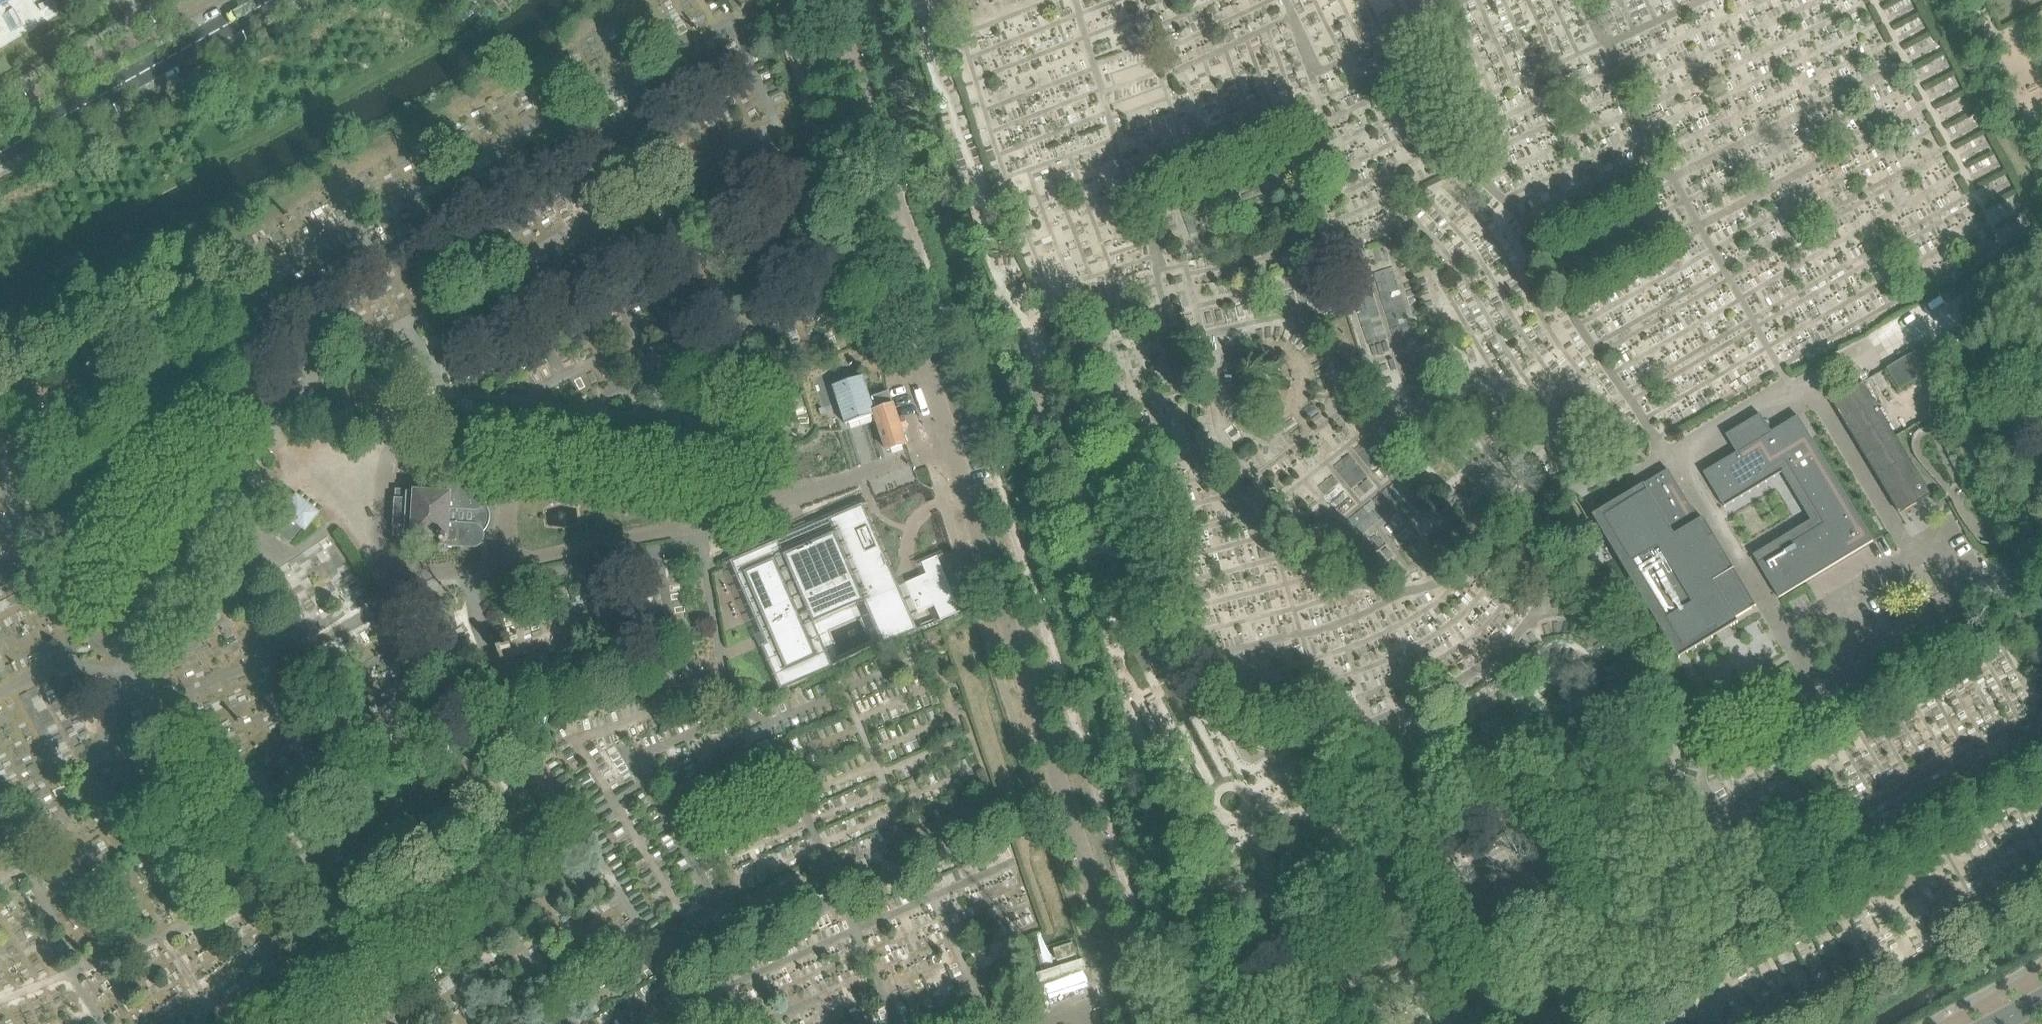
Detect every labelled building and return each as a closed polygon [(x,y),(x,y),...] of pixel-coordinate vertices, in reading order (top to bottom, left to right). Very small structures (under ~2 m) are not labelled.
[(987,32),(982,18),(979,19),(984,33),(987,32)] [(1899,391),(1934,370),(1921,348),(1886,369),(1899,391)] [(898,421),(889,392),(869,399),(863,378),(834,388),(846,427),(875,417),(877,424),(874,426),(876,432),(879,431),(886,451),(907,445),(901,430),(908,429),(904,419),(898,421)] [(1931,495),(1863,382),(1831,402),(1899,514),(1931,495)] [(1798,416),(1704,473),(1720,501),(1786,461),(1824,524),(1758,564),(1779,598),(1873,542),(1798,416)] [(1638,496),(1604,516),(1682,645),(1715,626),(1717,630),(1736,619),(1752,609),(1730,572),(1734,569),(1733,568),(1728,570),(1720,556),(1720,555),(1721,554),(1722,554),(1722,553),(1722,552),(1722,551),(1722,550),(1722,549),(1715,538),(1714,537),(1713,537),(1712,536),(1711,536),(1710,536),(1709,537),(1708,537),(1700,523),(1701,522),(1704,520),(1703,518),(1699,521),(1668,470),(1635,490),(1638,496)] [(397,491),(395,536),(416,537),(416,536),(441,537),(441,549),(448,549),(449,547),(472,548),(475,547),(479,545),(481,542),(482,538),(482,534),(480,530),(477,527),(473,526),(449,525),(449,510),(474,511),(477,510),(481,508),(483,504),(484,500),(484,496),(482,492),(478,490),(474,489),(452,487),(452,485),(443,485),(443,494),(416,493),(416,492),(397,491)] [(304,533),(319,514),(295,495),(280,514),(283,517),(271,531),(288,545),(300,530),(304,533)] [(786,538),(730,562),(765,645),(761,647),(779,691),(841,665),(840,664),(833,667),(814,624),(865,603),(883,645),(875,648),(876,649),(923,629),(922,628),(918,630),(912,617),(939,605),(955,598),(942,569),(899,587),(864,506),(868,504),(867,503),(821,523),(821,524),(829,520),(835,535),(785,556),(779,542),(786,539),(786,538)] [(544,739),(550,717),(532,712),(526,734),(544,739)] [(1077,956),(1073,944),(1054,950),(1058,962),(1077,956)] [(1083,960),(1060,967),(1063,977),(1086,969),(1083,960)] [(1060,967),(1037,974),(1040,984),(1063,977),(1060,967)] [(992,992),(996,981),(986,978),(982,988),(992,992)]
